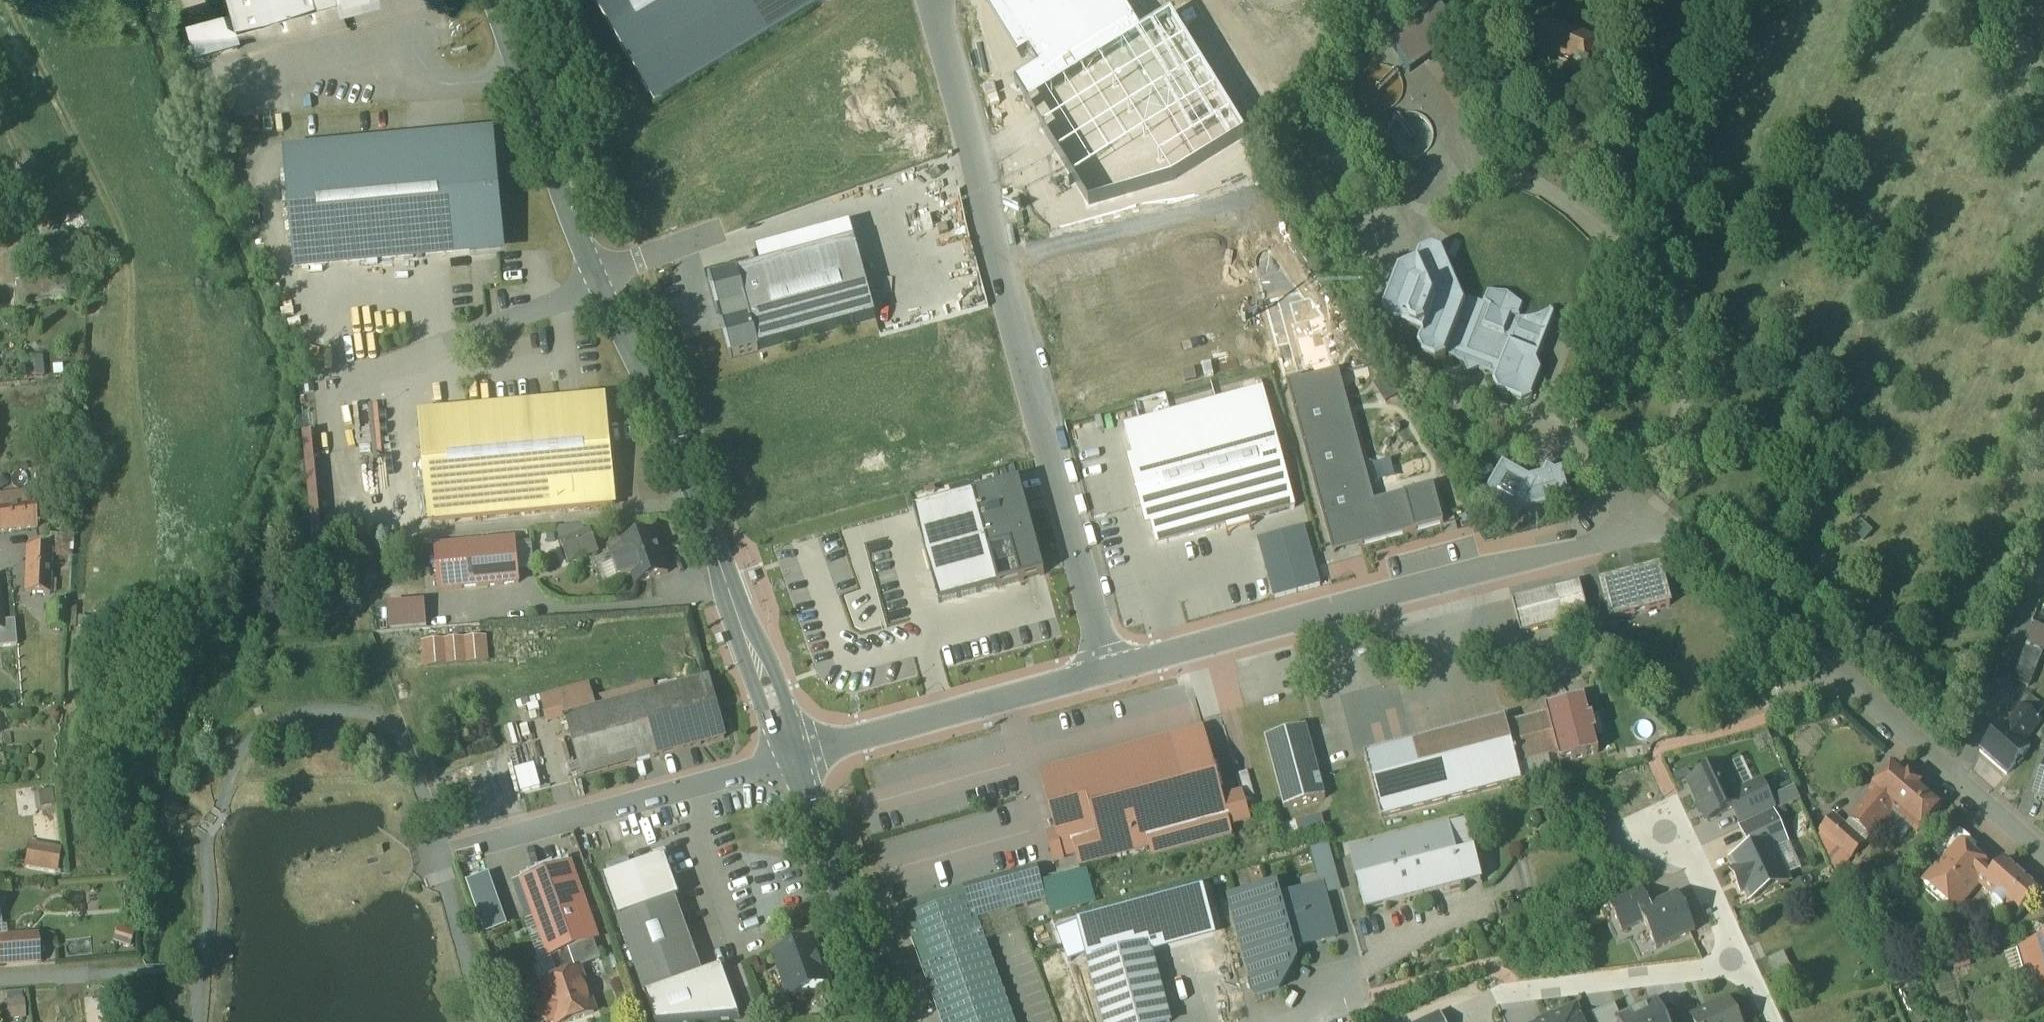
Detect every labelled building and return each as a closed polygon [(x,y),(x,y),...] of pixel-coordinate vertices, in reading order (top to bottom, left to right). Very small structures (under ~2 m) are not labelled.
[(234,25),(327,0),(227,0),(234,25)] [(654,106),(830,0),(590,0),(654,106)] [(2034,7),(2043,25),(2043,2),(2034,7)] [(1443,11),(1392,46),(1410,73),(1462,38),(1443,11)] [(227,12),(189,23),(200,63),(238,52),(227,12)] [(1598,43),(1544,21),(1533,48),(1571,63),(1567,74),(1586,81),(1594,62),(1591,61),(1598,43)] [(495,145),(289,160),(297,268),(502,253),(495,145)] [(763,269),(710,280),(734,362),(884,319),(856,226),(760,250),(763,269)] [(1476,305),(1469,302),(1466,310),(1443,258),(1433,254),(1420,259),(1416,270),(1417,272),(1400,279),(1384,321),(1388,331),(1422,344),(1419,352),(1423,362),(1436,367),(1447,363),(1448,359),(1464,366),(1469,377),(1480,372),(1496,378),(1494,385),(1498,395),(1523,405),(1533,400),(1543,375),(1538,364),(1555,321),(1550,314),(1534,321),(1521,322),(1525,312),(1517,307),(1509,302),(1510,301),(1507,299),(1506,301),(1489,297),(1485,308),(1479,302),(1476,305)] [(17,282),(19,304),(50,302),(49,280),(17,282)] [(1374,503),(1338,371),(1301,381),(1300,378),(1286,382),(1293,407),(1304,450),(1330,546),(1358,539),(1360,546),(1443,524),(1433,487),(1374,503)] [(1295,508),(1263,388),(1124,426),(1156,546),(1237,524),(1295,508)] [(605,403),(422,420),(432,521),(615,504),(605,403)] [(1530,478),(1503,463),(1483,499),(1519,520),(1523,513),(1571,500),(1563,469),(1556,471),(1548,467),(1543,475),(1530,478)] [(915,513),(940,604),(1044,576),(1019,485),(915,513)] [(0,498),(0,534),(38,529),(35,504),(28,505),(26,495),(0,498)] [(591,531),(562,542),(570,564),(599,553),(591,531)] [(669,575),(655,535),(617,548),(622,560),(613,563),(619,581),(634,576),(637,586),(669,575)] [(73,537),(51,536),(50,551),(52,551),(53,551),(53,552),(73,553),(73,537)] [(516,545),(436,552),(440,592),(520,584),(516,545)] [(50,551),(28,550),(26,595),(50,596),(53,552),(52,551),(50,551)] [(1665,568),(1600,584),(1611,626),(1675,609),(1665,568)] [(1580,583),(1513,601),(1522,634),(1589,617),(1580,583)] [(425,604),(390,607),(393,632),(427,630),(425,604)] [(489,637),(423,640),(424,667),(490,663),(489,637)] [(2041,658),(2027,653),(2015,682),(2029,688),(2041,658)] [(586,660),(540,672),(546,693),(592,681),(586,660)] [(709,680),(568,719),(584,778),(725,739),(709,680)] [(655,684),(622,693),(625,700),(658,691),(655,684)] [(2030,698),(2023,707),(2038,719),(2043,711),(2043,709),(2030,698)] [(1505,720),(1367,757),(1384,820),(1522,784),(1518,765),(1559,754),(1561,761),(1560,761),(1561,764),(1599,754),(1599,751),(1598,751),(1593,735),(1597,734),(1593,718),(1589,719),(1585,703),(1586,703),(1585,700),(1546,710),(1547,713),(1548,712),(1549,716),(1507,727),(1505,720)] [(2023,707),(2007,728),(2003,725),(1980,753),(2007,776),(2031,749),(2025,743),(2042,722),(2038,719),(2023,707)] [(1307,728),(1266,739),(1285,811),(1326,800),(1307,728)] [(1204,731),(1041,776),(1056,834),(1060,848),(1073,845),(1076,856),(1079,866),(1149,847),(1250,820),(1243,797),(1223,802),(1204,731)] [(1728,764),(1685,783),(1703,824),(1733,811),(1744,806),(1740,798),(1743,797),(1728,764)] [(536,765),(517,771),(524,793),(543,787),(536,765)] [(1942,806),(1896,766),(1872,794),(1873,795),(1851,821),(1871,838),(1894,812),(1919,833),(1942,806)] [(1743,797),(1740,798),(1744,806),(1733,811),(1741,828),(1774,813),(1776,812),(1765,787),(1743,797)] [(1739,829),(1749,851),(1769,842),(1773,850),(1788,844),(1774,813),(1741,828),(1739,829)] [(1866,844),(1834,817),(1820,832),(1852,860),(1866,844)] [(1467,825),(1449,830),(1464,888),(1482,883),(1467,825)] [(1449,830),(1351,855),(1366,913),(1464,888),(1449,830)] [(1961,832),(1933,852),(1945,862),(1953,853),(1954,854),(1961,847),(1970,855),(1977,846),(1961,832)] [(1073,845),(1060,848),(1056,834),(1047,836),(1054,862),(1076,856),(1073,845)] [(1769,842),(1729,862),(1733,871),(1728,873),(1740,898),(1745,895),(1749,905),(1789,886),(1773,850),(1769,842)] [(1970,855),(1961,847),(1954,854),(1953,853),(1945,862),(1925,885),(1956,912),(1979,885),(1983,888),(1994,875),(1970,855)] [(60,852),(36,848),(33,867),(56,871),(60,852)] [(604,882),(618,922),(676,901),(661,861),(604,882)] [(2040,892),(2005,862),(1994,875),(1983,888),(1994,898),(2006,908),(2018,918),(2040,892)] [(570,864),(523,881),(551,959),(557,957),(562,970),(558,971),(561,981),(578,975),(570,952),(598,942),(570,864)] [(1037,868),(975,885),(985,919),(1047,901),(1037,868)] [(470,883),(485,936),(509,930),(494,876),(470,883)] [(1185,890),(1191,917),(1217,912),(1210,884),(1185,890)] [(964,888),(902,905),(944,1021),(1013,1021),(964,888)] [(1277,888),(1230,901),(1257,998),(1280,992),(1297,962),(1280,899),(1277,888)] [(1639,913),(1649,908),(1641,891),(1610,906),(1622,933),(1644,922),(1639,913)] [(1302,893),(1280,899),(1294,950),(1336,938),(1325,895),(1304,901),(1302,893)] [(1644,922),(1656,950),(1695,933),(1678,895),(1649,908),(1639,913),(1644,922)] [(2006,908),(1994,898),(1992,902),(1993,906),(1995,909),(1999,911),(2003,911),(2006,908)] [(676,901),(618,922),(646,999),(704,978),(676,901)] [(36,937),(0,940),(2,966),(38,964),(36,937)] [(812,943),(777,955),(792,997),(827,985),(823,971),(826,970),(820,955),(817,956),(812,943)] [(2021,952),(2027,973),(2031,972),(2039,997),(2043,995),(2043,945),(2021,952)] [(1088,964),(1104,1021),(1170,1021),(1150,947),(1088,964)] [(704,978),(646,999),(654,1021),(735,1021),(739,1021),(720,972),(704,978)] [(545,987),(551,1005),(544,1008),(541,1015),(543,1021),(545,1021),(555,1021),(557,1021),(576,1021),(595,1015),(580,974),(578,975),(561,981),(545,987)] [(25,993),(6,994),(8,1021),(12,1021),(27,1021),(25,993)] [(1616,1020),(1617,1021),(1667,1021),(1657,1001),(1620,1018),(1616,1020)] [(1693,1020),(1694,1021),(1738,1021),(1729,1004),(1693,1020)] [(1540,1021),(1584,1021),(1576,1005),(1540,1021)] [(1620,1018),(1614,1006),(1593,1016),(1595,1021),(1617,1021),(1616,1020),(1620,1018)] [(1440,1014),(1422,1021),(1444,1021),(1440,1014)]
